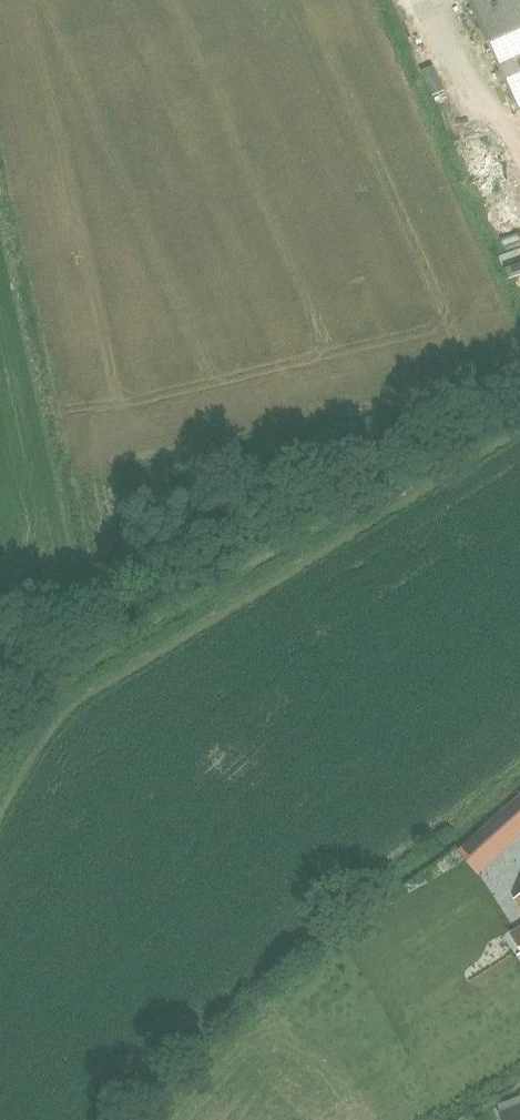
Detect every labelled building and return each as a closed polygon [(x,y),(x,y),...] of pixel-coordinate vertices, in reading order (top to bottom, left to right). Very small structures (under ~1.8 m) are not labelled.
[(519,107),(519,0),(471,0),(519,107)] [(503,848),(519,833),(519,820),(509,807),(485,829),(503,848)]
